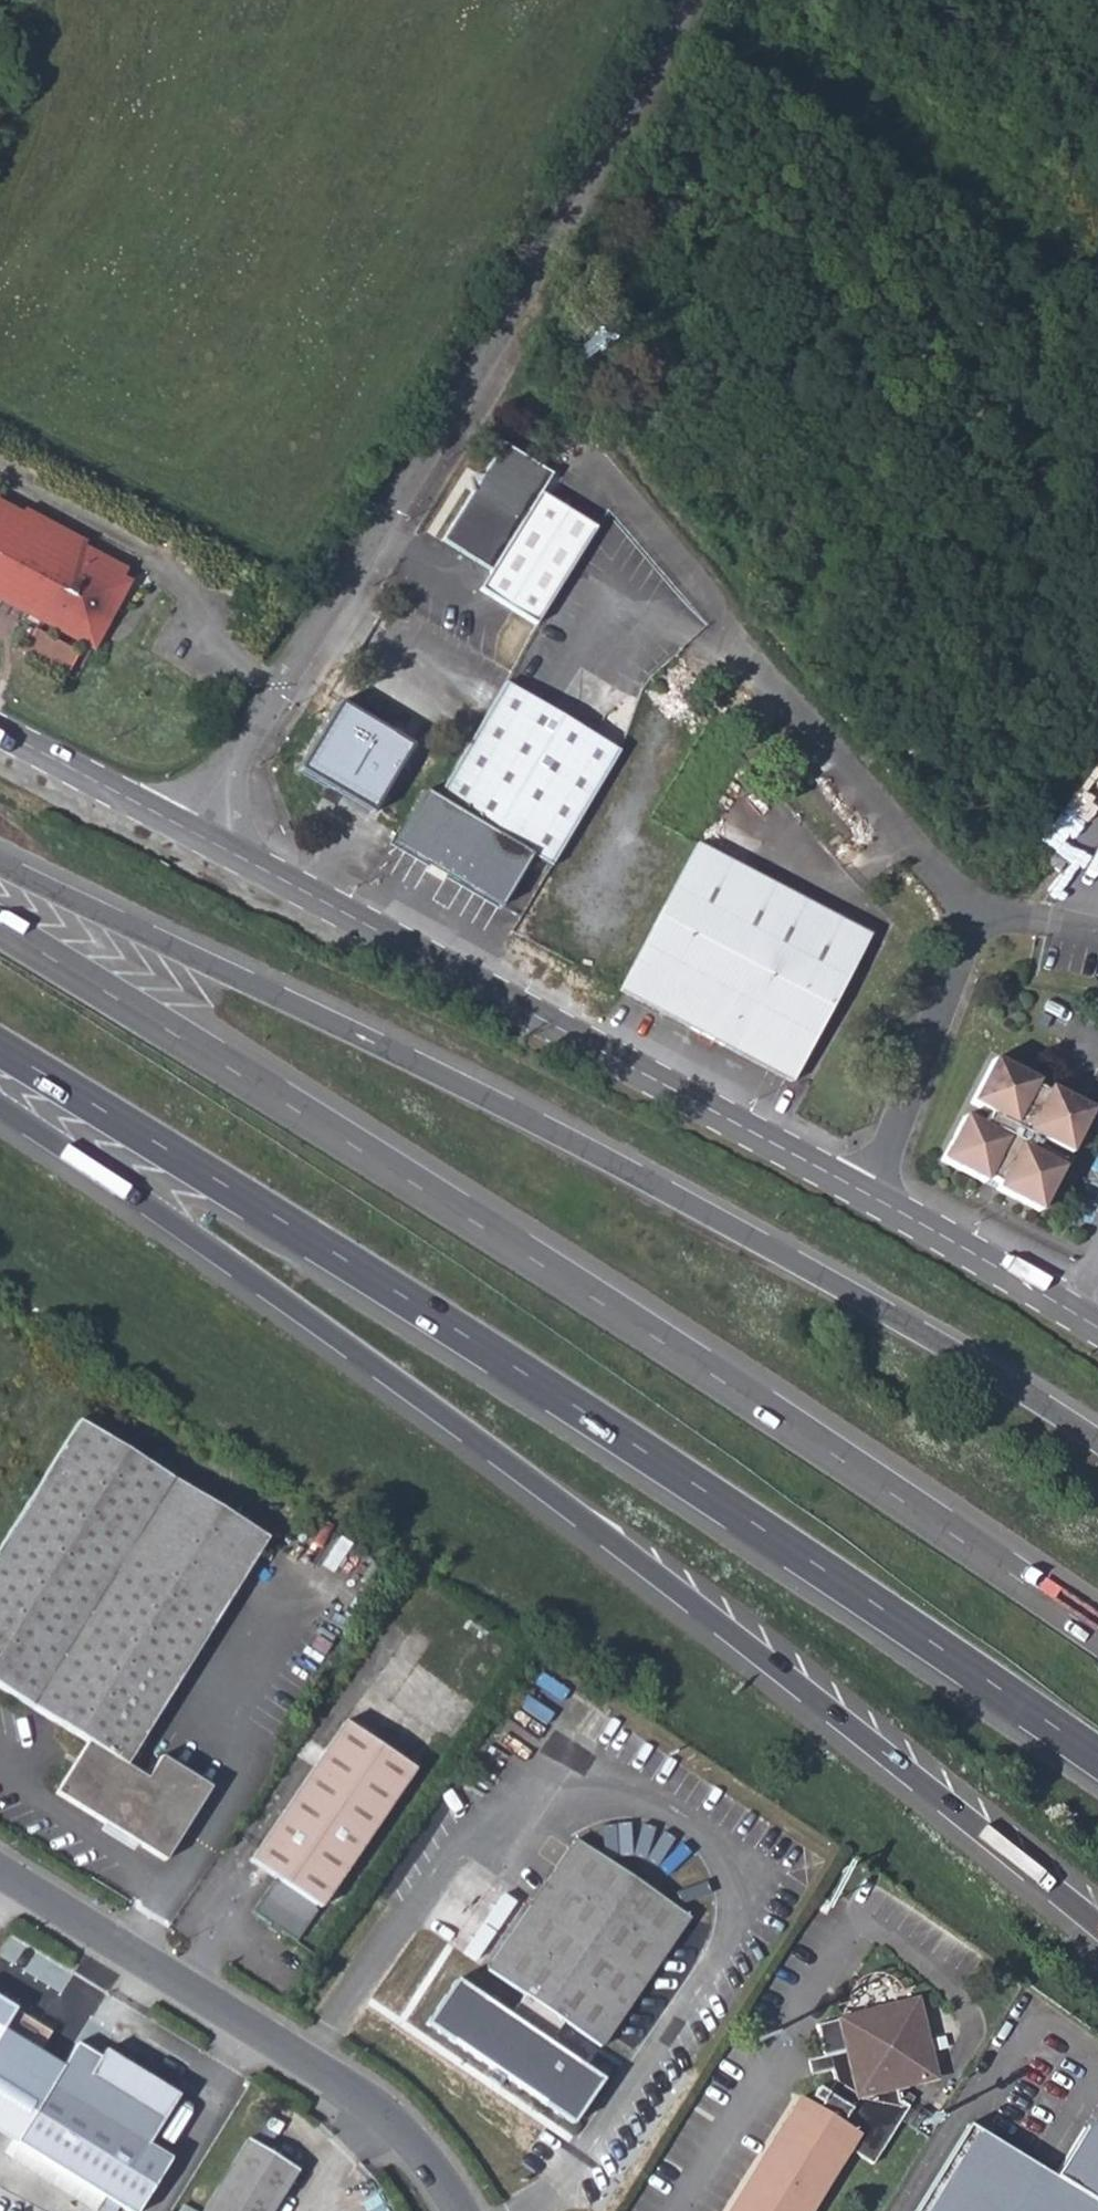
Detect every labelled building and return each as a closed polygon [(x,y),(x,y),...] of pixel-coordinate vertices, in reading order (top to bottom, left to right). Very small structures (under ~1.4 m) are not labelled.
[(475,589),(531,623),(592,527),(536,492),(548,473),(499,442),(438,540),(486,571),(475,589)] [(83,618),(69,641),(91,654),(127,589),(119,584),(124,576),(82,552),(77,563),(14,529),(20,519),(0,508),(0,573),(83,618)] [(14,529),(77,563),(82,552),(87,543),(25,510),(20,519),(14,529)] [(69,641),(83,618),(0,573),(0,603),(13,611),(69,641)] [(527,856),(545,868),(616,751),(500,682),(430,798),(418,791),(387,844),(494,908),(527,856)] [(294,770),(366,812),(405,746),(335,703),(294,770)] [(610,985),(786,1076),(863,930),(685,840),(610,985)] [(1051,877),(1057,868),(1043,856),(1036,866),(1051,877)] [(989,1188),(1029,1210),(1054,1165),(1038,1156),(1044,1144),(1061,1154),(1086,1110),(1043,1087),(1040,1094),(1028,1088),(1031,1081),(989,1058),(964,1104),(976,1111),(971,1120),(959,1113),(934,1158),(977,1182),(980,1176),(992,1183),(989,1188)] [(0,1542),(0,1692),(83,1744),(52,1794),(159,1863),(205,1788),(158,1758),(142,1781),(120,1767),(262,1540),(74,1423),(0,1542)] [(345,1722),(251,1861),(274,1877),(251,1912),(294,1941),(413,1766),(345,1722)] [(454,1980),(422,2025),(495,2075),(489,2083),(502,2094),(508,2084),(571,2127),(602,2080),(548,2042),(560,2022),(598,2047),(687,1917),(570,1838),(483,1970),(519,1993),(504,2014),(454,1980)] [(825,2005),(832,2037),(822,2038),(826,2054),(835,2052),(840,2067),(817,2105),(799,2095),(728,2210),(809,2210),(859,2130),(882,2144),(916,2089),(905,2081),(903,2067),(941,2058),(922,1982),(825,2005)] [(6,2145),(8,2143),(120,2210),(127,2210),(159,2158),(139,2145),(165,2101),(69,2041),(54,2066),(0,2034),(0,2142),(6,2145)] [(1093,2132),(1061,2181),(970,2124),(916,2210),(1097,2210),(1097,2135),(1093,2132)] [(205,2210),(276,2210),(298,2176),(248,2142),(205,2210)]
